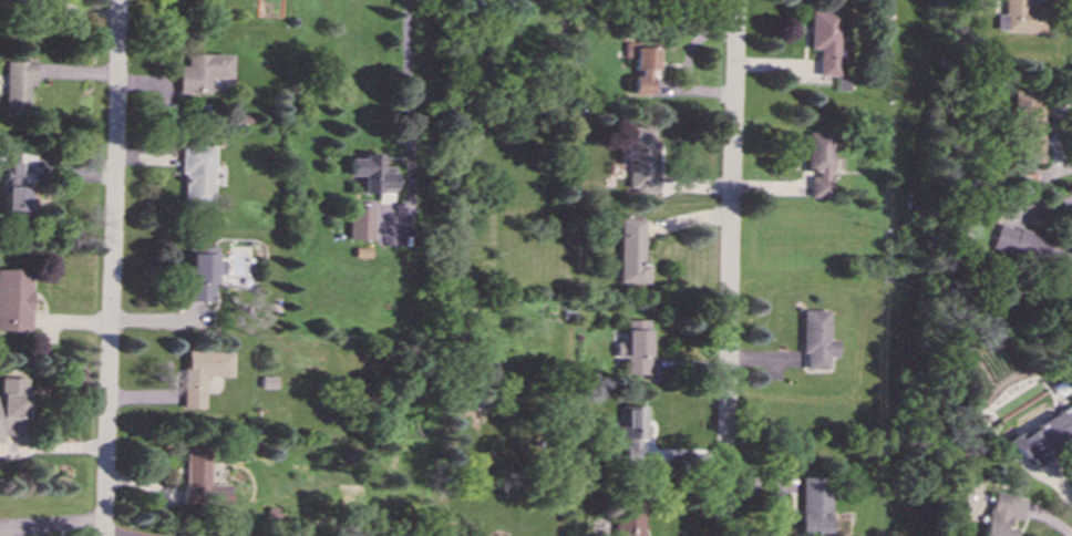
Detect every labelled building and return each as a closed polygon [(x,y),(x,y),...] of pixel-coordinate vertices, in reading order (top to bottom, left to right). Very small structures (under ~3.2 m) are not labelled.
[(994,13),(994,31),(1041,32),(1042,8),(1025,8),(1025,0),(1002,0),(1002,13),(994,13)] [(837,11),(810,11),(808,48),(817,48),(816,75),(836,75),(837,11)] [(648,95),(649,69),(657,69),(658,47),(622,45),(621,56),(632,56),(630,95),(648,95)] [(229,78),(229,54),(185,53),(185,65),(176,65),(176,92),(207,93),(208,76),(229,78)] [(7,60),(4,112),(28,112),(29,84),(34,85),(35,61),(7,60)] [(1041,162),(1042,91),(1018,90),(1017,162),(1041,162)] [(620,126),(620,142),(630,142),(630,194),(657,194),(657,174),(653,174),(653,126),(620,126)] [(831,132),(806,132),(805,172),(808,172),(808,196),(829,197),(831,132)] [(630,143),(619,143),(619,164),(629,164),(630,143)] [(210,207),(210,146),(181,146),(181,206),(210,207)] [(361,192),(392,192),(393,173),(379,172),(379,154),(361,153),(361,158),(348,157),(348,175),(362,175),(361,192)] [(20,162),(3,162),(2,210),(33,212),(33,197),(25,197),(25,185),(20,185),(20,162)] [(372,207),(348,207),(347,239),(371,239),(372,207)] [(643,218),(620,218),(619,282),(648,282),(648,264),(642,264),(643,218)] [(991,246),(1050,264),(1056,240),(998,223),(991,246)] [(187,300),(212,301),(213,275),(223,275),(223,259),(214,259),(214,254),(187,252),(187,300)] [(0,268),(0,330),(30,331),(31,269),(0,268)] [(801,353),(804,353),(804,368),(826,368),(827,355),(836,355),(836,339),(827,339),(827,310),(802,309),(801,353)] [(647,374),(649,320),(626,319),(626,331),(621,331),(621,341),(615,341),(615,358),(626,358),(625,373),(647,374)] [(230,377),(231,351),(184,350),(183,408),(203,409),(204,375),(230,377)] [(276,388),(277,377),(260,375),(260,388),(276,388)] [(1,378),(1,395),(0,395),(0,443),(4,443),(4,434),(25,435),(27,378),(1,378)] [(646,405),(616,405),(616,446),(622,446),(622,464),(640,464),(640,437),(646,437),(646,405)] [(1055,455),(1050,445),(1071,434),(1071,405),(1013,436),(1030,468),(1055,455)] [(182,502),(227,502),(227,484),(208,484),(208,446),(185,446),(185,486),(182,486),(182,502)] [(827,477),(800,476),(798,535),(826,535),(827,477)] [(1017,523),(1019,524),(1024,497),(992,491),(985,535),(1014,535),(1017,523)] [(615,499),(614,535),(641,535),(642,499),(615,499)]
